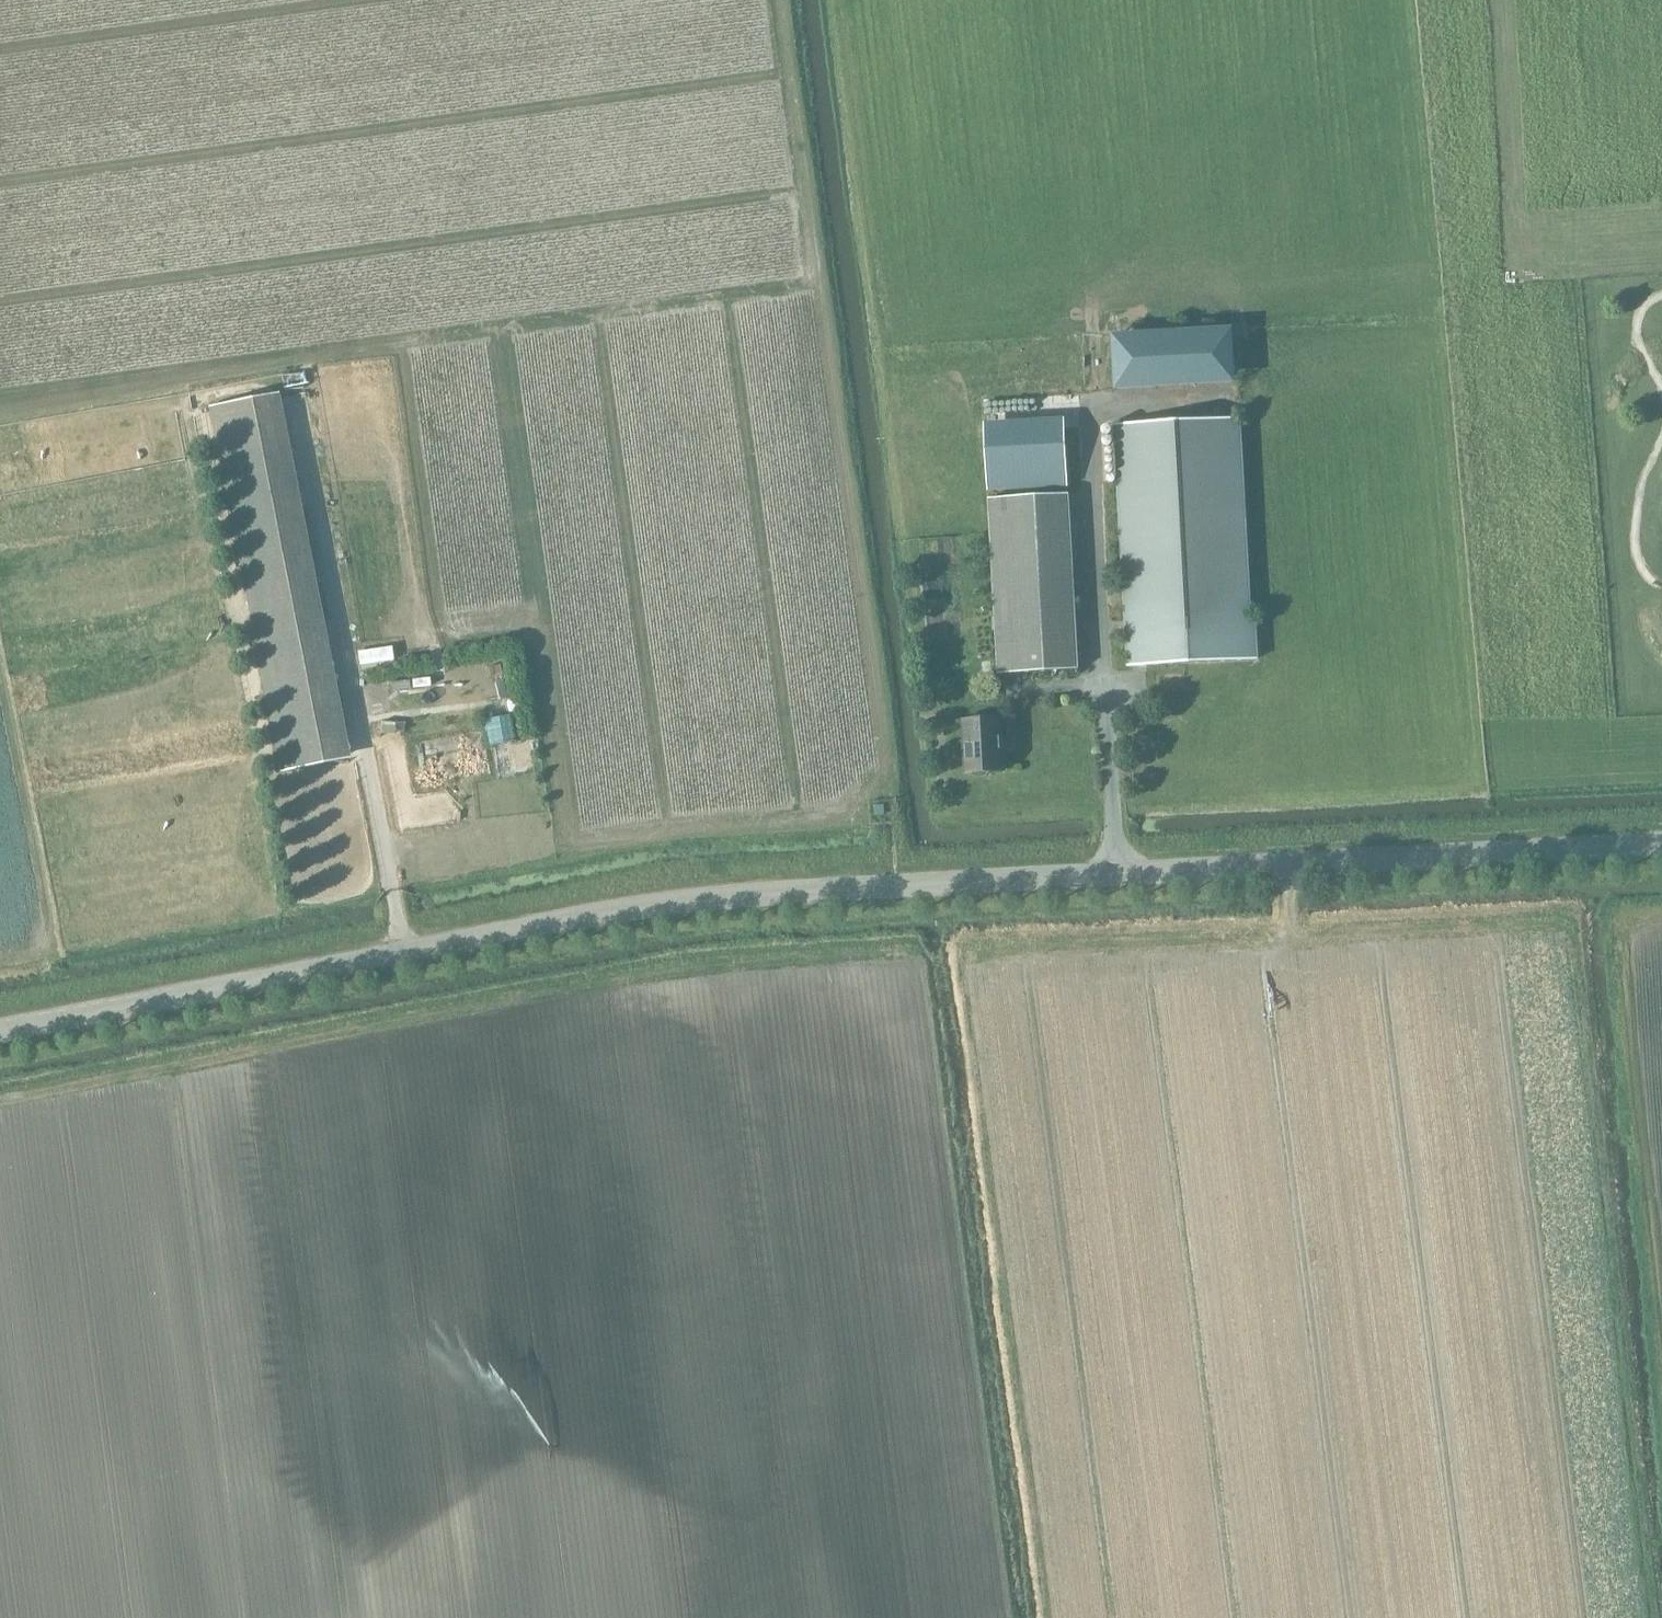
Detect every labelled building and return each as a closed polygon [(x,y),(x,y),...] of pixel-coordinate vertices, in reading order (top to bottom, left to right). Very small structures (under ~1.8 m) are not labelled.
[(1117,388),(1235,382),(1232,329),(1114,335),(1117,388)] [(258,397),(214,404),(223,460),(256,454),(253,436),(264,434),(258,397)] [(1119,425),(1131,666),(1256,659),(1244,418),(1119,425)] [(235,494),(279,769),(352,757),(349,741),(331,744),(326,715),(308,718),(306,707),(293,709),(290,688),(314,684),(284,498),(255,503),(254,491),(235,494)] [(990,499),(999,673),(1079,669),(1069,494),(990,499)] [(392,647),(357,652),(359,665),(394,660),(392,647)] [(964,720),(967,773),(972,772),(976,776),(986,775),(990,771),(1004,771),(1001,718),(964,720)] [(417,788),(491,775),(483,729),(410,741),(417,788)] [(875,804),(876,815),(885,814),(885,804),(875,804)]
